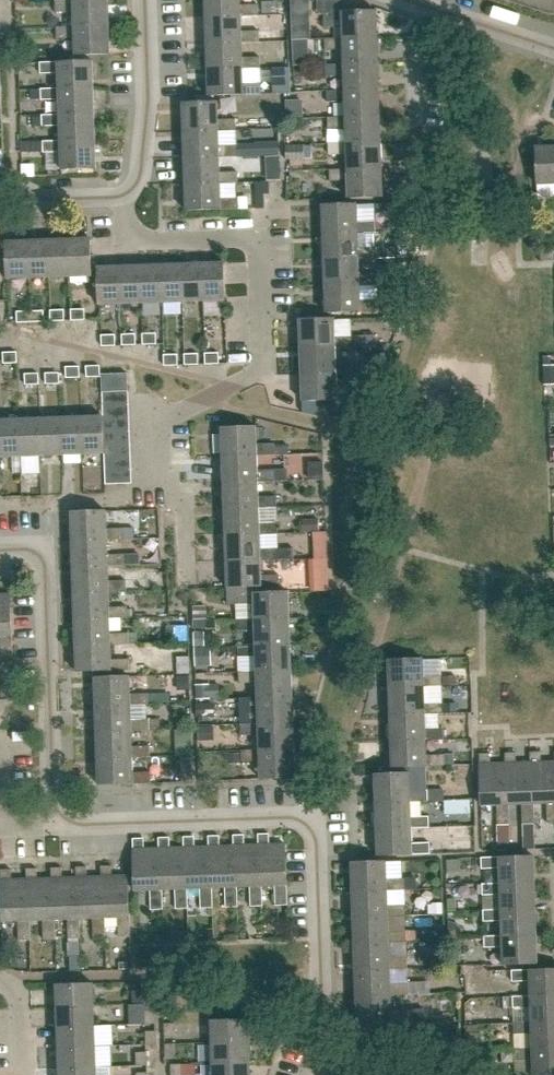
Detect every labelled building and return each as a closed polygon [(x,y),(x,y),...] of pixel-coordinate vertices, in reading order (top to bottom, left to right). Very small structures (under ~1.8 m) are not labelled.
[(108,0),(73,2),(73,0),(59,0),(55,0),(56,12),(73,11),(74,26),(74,28),(109,26),(108,0)] [(241,15),(258,14),(258,3),(241,4),(241,0),(205,0),(206,16),(241,15)] [(264,12),(278,12),(278,0),(276,0),(263,0),(264,12)] [(324,28),(341,28),(342,37),(342,39),(377,38),(376,11),(324,13),(324,28)] [(242,31),(241,15),(206,16),(207,42),(242,41),(242,42),(259,41),(259,30),(242,31)] [(110,54),(109,26),(74,28),(74,26),(57,27),(57,38),(74,37),(75,55),(110,54)] [(311,29),(292,29),(293,39),(314,38),(314,31),(311,29)] [(377,38),(342,39),(342,37),(325,38),(325,49),(342,48),(343,64),(343,66),(378,64),(377,38)] [(243,57),(242,42),(242,41),(207,42),(208,68),(243,67),(243,68),(260,67),(260,56),(243,57)] [(58,90),(94,88),(93,61),(59,62),(40,63),(41,74),(58,73),(58,88),(58,90)] [(379,91),(378,64),(343,66),(343,64),(326,64),(327,76),(343,75),(344,89),(344,92),(379,91)] [(243,83),(243,68),(243,67),(208,68),(209,95),(261,93),(261,82),(243,83)] [(94,88),(58,90),(58,88),(41,89),(42,100),(59,100),(59,115),(59,116),(95,115),(94,88)] [(379,91),(344,92),(344,89),(327,90),(327,102),(344,101),(345,116),(345,118),(380,117),(379,91)] [(219,129),(219,132),(236,131),(235,119),(218,119),(217,102),(183,103),(184,130),(219,129)] [(95,115),(59,116),(59,115),(42,116),(43,126),(60,126),(60,141),(60,142),(96,141),(95,115)] [(381,143),(380,117),(345,118),(345,116),(328,117),(328,128),(345,127),(346,143),(346,144),(381,143)] [(219,145),(219,132),(219,129),(184,130),(185,157),(219,156),(219,157),(237,156),(236,145),(219,145)] [(96,141),(60,142),(60,141),(43,142),(44,152),(61,152),(61,169),(97,168),(96,141)] [(278,142),(254,142),(255,155),(279,154),(278,142)] [(382,169),(381,143),(346,144),(346,143),(329,143),(329,154),(346,154),(346,169),(346,171),(382,169)] [(287,159),(305,158),(305,144),(286,145),(287,159)] [(553,184),(553,146),(537,147),(538,185),(553,184)] [(281,155),(267,155),(268,168),(281,167),(281,155)] [(220,172),(219,157),(219,156),(185,157),(185,183),(220,182),(220,183),(238,183),(237,172),(220,172)] [(383,197),(382,169),(346,171),(346,169),(330,170),(330,181),(347,180),(348,198),(383,197)] [(221,198),(220,183),(220,182),(185,183),(186,210),(186,211),(239,209),(239,208),(238,197),(221,198)] [(358,231),(358,233),(376,232),(375,221),(358,221),(357,204),(322,205),(323,232),(358,231)] [(377,259),(376,247),(359,248),(358,233),(358,231),(323,232),(324,259),(359,257),(359,259),(377,259)] [(50,277),(70,277),(69,239),(48,240),(50,277)] [(69,239),(70,277),(92,276),(90,239),(69,239)] [(29,278),(50,277),(48,240),(28,241),(29,278)] [(8,279),(29,278),(28,241),(6,241),(8,279)] [(376,247),(377,259),(394,258),(394,247),(376,247)] [(553,260),(553,256),(553,249),(540,250),(541,261),(553,260)] [(325,285),(360,284),(360,286),(377,285),(377,274),(359,274),(359,259),(359,257),(324,259),(325,285)] [(183,302),(203,301),(202,263),(181,264),(183,302)] [(202,263),(203,301),(225,300),(224,263),(202,263)] [(162,302),(183,302),(181,264),(161,265),(162,302)] [(121,304),(142,303),(140,265),(120,266),(121,304)] [(142,303),(162,302),(161,265),(140,265),(142,303)] [(100,305),(121,304),(120,266),(98,267),(100,305)] [(360,301),(360,286),(360,284),(325,285),(326,312),(361,311),(361,312),(379,311),(378,301),(360,301)] [(72,320),(86,320),(85,308),(72,309),(72,320)] [(52,321),(65,320),(65,309),(51,310),(52,321)] [(18,322),(31,322),(31,310),(17,311),(18,322)] [(31,310),(31,322),(45,321),(44,310),(31,310)] [(374,346),(374,335),(335,336),(335,319),(300,320),(301,347),(336,346),(336,347),(374,346)] [(143,345),(157,345),(156,333),(143,334),(143,345)] [(123,346),(137,345),(136,334),(123,335),(123,346)] [(103,347),(116,346),(115,335),(102,335),(103,347)] [(336,363),(336,347),(336,346),(301,347),(301,373),(337,372),(336,374),(354,374),(354,362),(336,363)] [(378,367),(388,366),(391,366),(390,346),(377,346),(378,367)] [(4,363),(17,362),(17,351),(4,352),(4,363)] [(205,365),(219,364),(218,353),(205,354),(205,365)] [(185,366),(198,365),(198,354),(184,354),(185,366)] [(165,366),(177,366),(177,355),(164,355),(165,366)] [(66,378),(80,377),(79,366),(66,367),(66,378)] [(86,377),(100,377),(100,366),(86,366),(86,377)] [(545,367),(545,383),(553,383),(553,367),(545,367)] [(45,384),(60,384),(59,372),(45,373),(45,384)] [(337,389),(336,374),(337,372),(301,373),(302,401),(315,400),(316,415),(351,419),(351,400),(355,399),(355,389),(337,389)] [(25,385),(39,384),(38,373),(25,373),(25,385)] [(102,392),(128,391),(128,373),(101,374),(102,392)] [(102,405),(129,404),(128,391),(102,392),(102,405)] [(103,418),(129,417),(129,404),(102,405),(103,416),(103,418)] [(62,455),(83,454),(81,416),(61,417),(62,455)] [(104,453),(104,444),(103,431),(103,418),(103,416),(81,416),(83,454),(104,453)] [(42,456),(62,455),(61,417),(40,418),(42,456)] [(103,431),(130,430),(129,417),(103,418),(103,431)] [(21,456),(42,456),(40,418),(20,419),(21,456)] [(21,456),(20,419),(0,419),(0,457),(21,456)] [(258,454),(258,456),(274,455),(274,443),(257,444),(257,426),(221,428),(222,455),(258,454)] [(104,444),(130,443),(130,430),(103,431),(104,444)] [(104,457),(130,456),(130,443),(104,444),(104,453),(104,457)] [(299,465),(298,444),(277,445),(278,466),(299,465)] [(258,456),(258,454),(222,455),(223,481),(259,480),(259,482),(287,481),(286,469),(258,470),(258,456)] [(105,470),(131,469),(130,456),(104,457),(105,470)] [(312,480),(324,480),(324,463),(311,463),(312,480)] [(131,469),(105,470),(105,483),(131,483),(131,469)] [(259,497),(259,482),(259,480),(223,481),(224,508),(259,506),(259,509),(276,508),(276,496),(259,497)] [(225,534),(260,533),(260,534),(277,534),(277,523),(260,523),(259,509),(259,506),(224,508),(225,534)] [(107,538),(107,540),(124,539),(123,528),(107,528),(106,511),(71,512),(72,539),(107,538)] [(306,521),(306,530),(318,530),(317,520),(306,521)] [(226,560),(261,559),(261,560),(294,559),(294,548),(261,550),(260,534),(260,533),(225,534),(226,560)] [(108,555),(107,540),(107,538),(72,539),(73,566),(108,564),(108,566),(125,565),(124,554),(108,555)] [(262,576),(261,560),(261,559),(226,560),(227,587),(279,586),(279,575),(262,576)] [(109,581),(108,566),(108,564),(73,566),(74,592),(109,591),(109,592),(126,592),(126,580),(109,581)] [(255,620),(290,619),(289,591),(258,592),(258,587),(227,588),(228,605),(254,604),(255,618),(255,620)] [(110,607),(109,592),(109,591),(74,592),(75,618),(110,617),(110,618),(127,618),(127,606),(110,607)] [(0,636),(1,656),(13,656),(13,635),(12,635),(11,594),(0,594),(0,636)] [(111,633),(110,618),(110,617),(75,618),(76,644),(111,643),(111,644),(128,644),(128,632),(111,633)] [(161,629),(180,628),(179,617),(160,618),(161,629)] [(291,645),(290,619),(255,620),(255,618),(237,619),(237,630),(255,630),(256,645),(256,647),(291,645)] [(111,659),(111,644),(111,643),(76,644),(77,671),(77,672),(112,670),(112,671),(129,670),(129,659),(111,659)] [(257,673),(292,671),(291,645),(256,647),(256,645),(238,646),(238,656),(256,656),(257,671),(257,673)] [(170,666),(182,666),(181,649),(170,649),(170,666)] [(424,686),(424,688),(442,687),(442,676),(424,677),(423,658),(388,660),(389,687),(424,686)] [(293,698),(292,671),(257,673),(257,671),(239,672),(239,683),(257,682),(257,697),(257,699),(293,698)] [(458,675),(442,676),(442,687),(458,687),(458,675)] [(131,704),(131,705),(148,704),(147,693),(130,693),(130,676),(95,678),(96,705),(131,704)] [(219,684),(196,685),(196,699),(220,699),(219,684)] [(425,703),(424,688),(424,686),(389,687),(390,713),(425,712),(425,714),(443,713),(443,702),(425,703)] [(257,699),(257,697),(240,698),(240,709),(258,708),(258,723),(258,725),(294,724),(293,698),(257,699)] [(131,720),(131,705),(131,704),(96,705),(96,731),(132,730),(132,731),(149,730),(148,720),(131,720)] [(426,729),(425,714),(425,712),(390,713),(391,740),(426,738),(426,740),(444,740),(444,728),(426,729)] [(294,750),(294,724),(258,725),(258,723),(240,724),(241,735),(259,734),(259,750),(259,751),(294,750)] [(132,746),(132,731),(132,730),(96,731),(97,757),(132,756),(133,757),(150,757),(149,746),(132,746)] [(427,756),(426,740),(426,738),(391,740),(392,767),(427,766),(445,766),(445,755),(427,756)] [(295,777),(294,750),(259,751),(259,750),(241,751),(242,761),(260,761),(260,778),(295,777)] [(532,803),(530,762),(517,763),(516,751),(505,752),(505,763),(506,763),(507,804),(510,804),(522,803),(523,824),(535,823),(534,803),(532,803)] [(541,762),(541,751),(530,751),(530,762),(532,803),(534,803),(547,803),(548,823),(553,822),(553,761),(541,762)] [(506,763),(505,763),(490,763),(490,752),(479,753),(481,805),(497,804),(498,825),(511,824),(510,804),(507,804),(506,763)] [(133,773),(133,757),(132,756),(97,757),(98,784),(133,783),(133,784),(150,783),(150,772),(133,773)] [(410,800),(410,802),(428,801),(428,790),(410,791),(409,773),(374,774),(375,802),(410,800)] [(411,817),(410,802),(410,800),(375,802),(376,828),(411,827),(411,828),(429,828),(428,817),(411,817)] [(412,844),(411,828),(411,827),(376,828),(377,855),(412,854),(412,855),(430,854),(429,843),(412,844)] [(260,886),(262,885),(275,885),(276,905),(288,905),(287,884),(286,850),(286,844),(270,844),(270,834),(259,834),(259,844),(260,886)] [(260,886),(259,844),(245,845),(245,835),(233,835),(234,845),(235,886),(237,886),(250,886),(251,906),(263,906),(262,885),(260,886)] [(234,845),(220,846),(220,836),(209,836),(209,846),(210,887),(212,887),(225,887),(225,907),(238,907),(237,886),(235,886),(234,845)] [(210,887),(209,846),(195,847),(195,837),(184,837),(185,847),(184,847),(186,888),(187,888),(199,888),(200,908),(212,907),(212,887),(210,887)] [(159,848),(158,848),(145,848),(144,838),(133,839),(135,890),(150,889),(151,910),(163,909),(163,889),(161,889),(159,848)] [(186,888),(184,847),(169,848),(169,838),(158,838),(158,848),(159,848),(161,889),(163,889),(175,889),(176,909),(188,909),(187,888),(186,888)] [(500,884),(535,883),(534,855),(481,857),(482,868),(499,867),(500,882),(500,884)] [(387,889),(405,889),(404,877),(387,878),(386,861),(351,863),(352,890),(387,889)] [(102,876),(101,876),(87,877),(87,866),(76,867),(76,877),(77,877),(78,918),(80,918),(93,918),(94,938),(106,938),(105,917),(103,917),(102,876)] [(103,917),(105,917),(118,917),(119,937),(131,936),(130,916),(129,916),(128,875),(112,876),(112,866),(101,866),(101,876),(102,876),(103,917)] [(77,877),(76,877),(63,877),(62,867),(51,868),(51,878),(52,878),(53,919),(55,919),(68,919),(69,939),(81,938),(80,918),(78,918),(77,877)] [(52,878),(51,878),(37,878),(37,868),(26,868),(26,879),(27,879),(28,920),(31,920),(43,920),(44,939),(56,939),(55,919),(53,919),(52,878)] [(28,920),(27,879),(26,879),(12,879),(12,869),(1,869),(2,909),(3,921),(18,921),(19,940),(31,940),(31,920),(28,920)] [(404,877),(405,889),(418,888),(418,877),(404,877)] [(536,909),(535,883),(500,884),(500,882),(482,883),(483,895),(500,894),(501,909),(501,910),(536,909)] [(388,904),(387,889),(352,890),(353,916),(388,915),(388,916),(405,915),(405,904),(388,904)] [(537,935),(536,909),(501,910),(501,909),(483,909),(484,920),(501,920),(501,935),(501,937),(537,935)] [(389,931),(388,916),(388,915),(353,916),(354,942),(389,941),(389,942),(406,941),(406,930),(389,931)] [(538,963),(537,935),(501,937),(501,935),(484,936),(485,947),(502,946),(503,964),(538,963)] [(389,942),(389,941),(354,942),(355,968),(390,967),(390,969),(408,968),(407,957),(390,958),(389,942)] [(81,943),(69,943),(69,956),(81,956),(81,943)] [(468,980),(467,956),(457,957),(458,981),(468,980)] [(482,962),(483,973),(501,972),(500,960),(482,962)] [(391,983),(390,969),(390,967),(355,968),(356,995),(391,993),(391,995),(409,994),(408,983),(391,983)] [(553,997),(553,969),(530,970),(530,969),(511,969),(512,981),(529,980),(530,995),(530,997),(553,997)] [(56,1006),(94,1005),(93,984),(56,985),(56,1006)] [(145,1004),(156,1003),(155,990),(144,990),(145,1004)] [(392,1009),(391,995),(391,993),(356,995),(357,1022),(410,1020),(409,1009),(392,1009)] [(530,997),(530,995),(512,996),(513,1007),(530,1006),(531,1022),(531,1024),(553,1023),(553,997),(530,997)] [(57,1027),(95,1025),(94,1005),(56,1006),(57,1027)] [(425,1037),(424,1009),(410,1009),(411,1037),(425,1037)] [(145,1024),(156,1024),(156,1010),(145,1010),(145,1024)] [(211,1042),(249,1041),(248,1019),(211,1020),(211,1042)] [(531,1024),(531,1022),(513,1022),(513,1033),(531,1032),(532,1048),(532,1050),(553,1049),(553,1023),(531,1024)] [(165,1036),(176,1036),(175,1023),(164,1023),(165,1036)] [(58,1047),(95,1046),(95,1025),(57,1027),(58,1047)] [(146,1044),(147,1044),(157,1044),(157,1030),(146,1031),(146,1044)] [(212,1063),(250,1061),(249,1041),(211,1042),(212,1063)] [(166,1057),(171,1057),(176,1057),(176,1043),(165,1043),(166,1057)] [(59,1068),(96,1067),(95,1046),(58,1047),(59,1068)] [(532,1050),(532,1048),(514,1049),(514,1060),(532,1059),(533,1074),(553,1074),(553,1049),(532,1050)] [(137,1065),(147,1065),(147,1051),(136,1052),(137,1065)] [(250,1061),(212,1063),(213,1074),(250,1074),(250,1061)] [(182,1063),(171,1064),(171,1074),(182,1074),(182,1063)] [(96,1067),(59,1068),(59,1074),(111,1074),(111,1066),(96,1067)]
